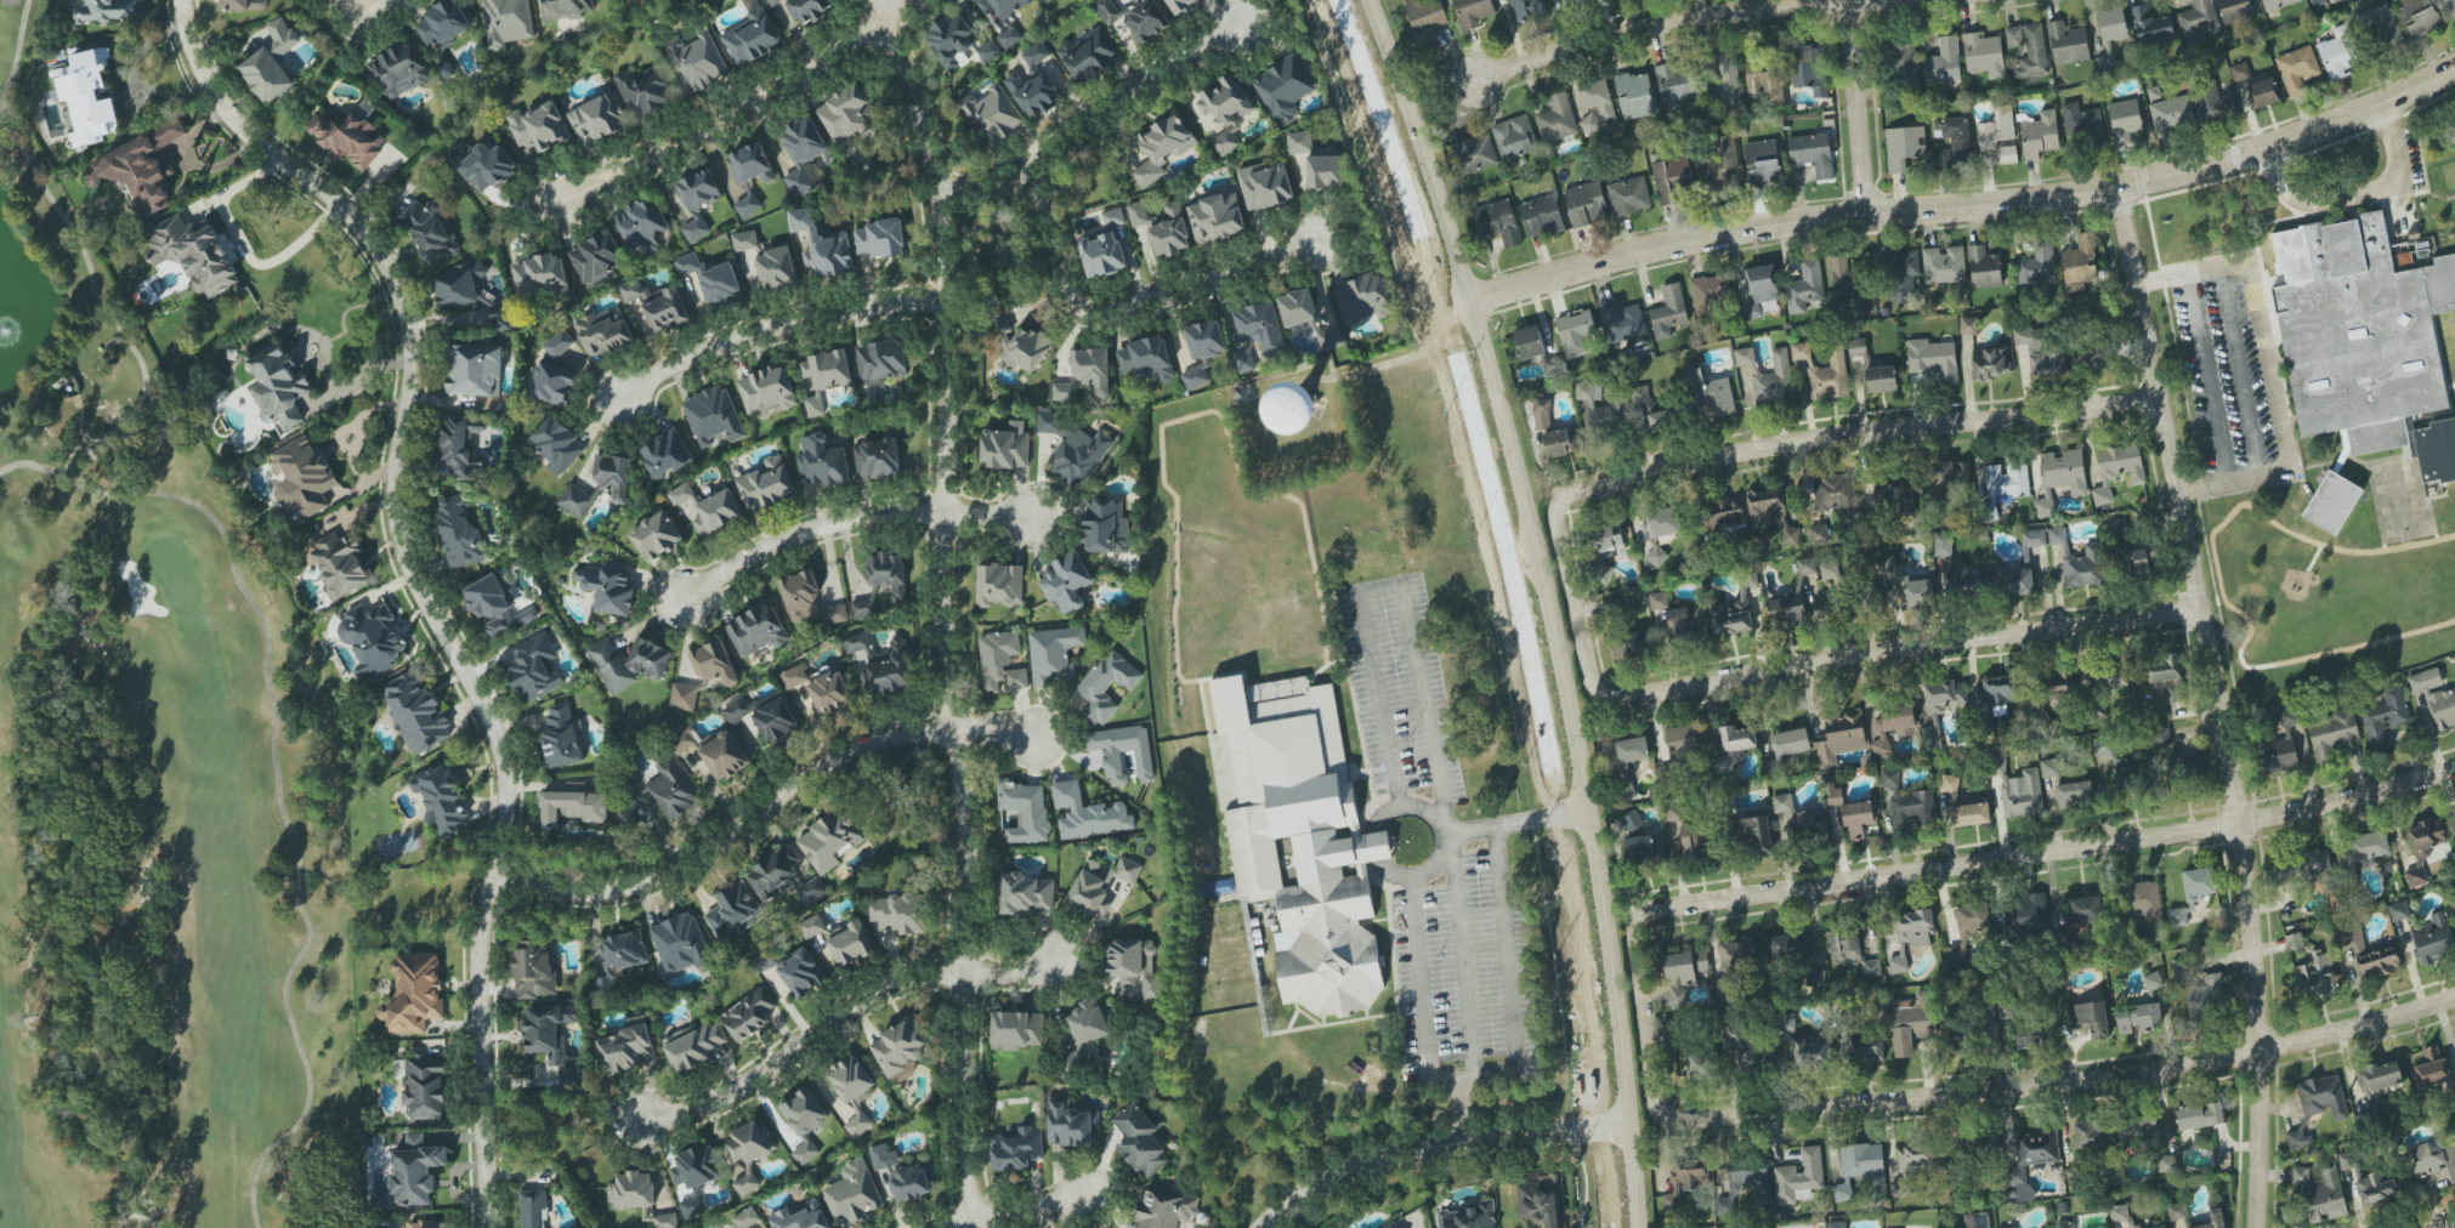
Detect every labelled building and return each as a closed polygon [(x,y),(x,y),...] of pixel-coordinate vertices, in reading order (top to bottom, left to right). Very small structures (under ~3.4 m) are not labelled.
[(136,0),(130,0),(117,1),(117,0),(86,0),(86,7),(73,8),(74,24),(137,20),(136,0)] [(221,11),(268,10),(267,0),(220,0),(221,11)] [(456,0),(449,0),(423,12),(426,19),(416,24),(430,53),(472,33),(456,0)] [(487,46),(534,41),(529,0),(482,0),(487,46)] [(583,16),(582,12),(594,11),(592,0),(540,0),(544,23),(583,16)] [(801,27),(812,20),(813,22),(833,8),(828,0),(786,0),(785,1),(801,27)] [(1001,20),(1032,1),(1032,0),(988,0),(1001,20)] [(1155,0),(1143,0),(1121,14),(1112,0),(1099,0),(1093,4),(1108,26),(1123,16),(1142,45),(1172,26),(1155,0)] [(1194,9),(1189,1),(1191,0),(1165,0),(1178,20),(1194,9)] [(1405,3),(1421,53),(1438,47),(1432,29),(1448,24),(1440,0),(1416,0),(1405,3)] [(1462,33),(1479,27),(1477,21),(1496,14),(1491,0),(1451,0),(1462,33)] [(1516,24),(1529,21),(1528,18),(1546,14),(1543,0),(1510,0),(1516,24)] [(2212,0),(2191,0),(2194,9),(2176,14),(2185,46),(2202,41),(2199,31),(2219,26),(2212,0)] [(2223,24),(2252,17),(2248,0),(2217,0),(2223,24)] [(2266,13),(2302,1),(2302,0),(2262,0),(2266,13)] [(2431,0),(2400,0),(2395,2),(2414,41),(2444,27),(2431,0)] [(2451,24),(2454,23),(2454,0),(2442,0),(2451,24)] [(2407,49),(2386,2),(2362,12),(2383,60),(2407,49)] [(2170,15),(2150,19),(2147,4),(2130,7),(2138,45),(2175,38),(2170,15)] [(749,20),(720,35),(738,69),(784,44),(762,5),(745,14),(749,20)] [(2129,36),(2122,8),(2097,13),(2103,42),(2129,36)] [(930,27),(934,35),(928,38),(946,73),(959,66),(955,57),(974,47),(968,36),(973,33),(963,14),(950,21),(947,18),(930,27)] [(239,66),(266,106),(296,86),(278,59),(301,43),(283,15),(266,27),(276,41),(239,66)] [(2089,60),(2086,28),(2065,30),(2064,20),(2048,22),(2053,64),(2089,60)] [(2023,26),(2028,61),(2012,64),(2015,79),(2048,74),(2041,23),(2023,26)] [(1006,51),(1023,38),(1013,24),(996,37),(1006,51)] [(2330,83),(2346,77),(2344,70),(2359,64),(2345,24),(2332,29),(2335,38),(2316,44),(2330,83)] [(1078,86),(1122,59),(1102,27),(1073,45),(1070,40),(1055,49),(1078,86)] [(2005,28),(2007,48),(2024,47),(2022,27),(2005,28)] [(731,74),(707,28),(696,34),(699,39),(685,46),(681,38),(663,47),(690,96),(731,74)] [(2002,37),(1984,38),(1983,32),(1963,34),(1966,74),(1987,72),(1988,80),(2004,79),(2002,37)] [(1925,85),(1961,81),(1957,35),(1938,37),(1940,56),(1922,58),(1925,85)] [(986,65),(1003,53),(993,39),(976,51),(986,65)] [(432,79),(412,40),(368,63),(388,102),(432,79)] [(1031,68),(1050,56),(1042,42),(1022,55),(1031,68)] [(1918,83),(1917,45),(1894,45),(1895,84),(1918,83)] [(1793,88),(1813,88),(1813,98),(1826,98),(1824,46),(1792,47),(1793,88)] [(2320,76),(2312,46),(2275,56),(2288,99),(2306,94),(2302,81),(2320,76)] [(122,131),(115,99),(101,102),(98,89),(108,87),(103,61),(111,59),(109,47),(71,55),(73,66),(54,70),(61,103),(71,101),(78,132),(69,134),(72,149),(104,142),(102,135),(122,131)] [(1742,102),(1736,52),(1717,54),(1721,85),(1711,86),(1714,105),(1742,102)] [(1316,90),(1296,54),(1252,79),(1278,125),(1300,113),(1294,103),(1316,90)] [(1689,60),(1655,69),(1665,108),(1699,99),(1689,60)] [(2250,78),(2246,62),(2230,66),(2234,82),(2250,78)] [(1785,105),(1783,64),(1746,66),(1747,94),(1764,93),(1765,106),(1785,105)] [(634,76),(631,68),(613,76),(634,121),(668,105),(666,101),(673,97),(658,65),(634,76)] [(1031,122),(1054,106),(1052,104),(1062,97),(1044,72),(1025,86),(1015,71),(1003,80),(1031,122)] [(1648,71),(1615,77),(1623,121),(1656,114),(1648,71)] [(2281,101),(2273,77),(2246,86),(2254,110),(2281,101)] [(1598,107),(1602,123),(1617,118),(1606,79),(1579,86),(1585,110),(1598,107)] [(813,110),(837,146),(870,124),(864,115),(874,108),(857,82),(813,110)] [(1026,123),(998,82),(974,98),(971,93),(956,102),(988,149),(1026,123)] [(2236,118),(2232,93),(2218,95),(2217,84),(2198,88),(2203,123),(2236,118)] [(2162,98),(2158,86),(2146,90),(2149,102),(2162,98)] [(1577,134),(1567,91),(1548,95),(1552,111),(1536,115),(1543,142),(1577,134)] [(567,112),(582,146),(628,126),(614,92),(567,112)] [(2195,127),(2188,95),(2149,103),(2156,135),(2195,127)] [(2108,103),(2114,146),(2132,144),(2131,132),(2142,130),(2138,99),(2108,103)] [(505,115),(519,149),(535,142),(539,154),(552,148),(551,146),(571,138),(556,101),(522,115),(520,109),(505,115)] [(2061,104),(2066,143),(2090,139),(2091,148),(2106,146),(2100,108),(2079,111),(2078,102),(2061,104)] [(1980,151),(1998,150),(1997,141),(2015,140),(2012,105),(1995,107),(1996,122),(1977,124),(1980,151)] [(2039,152),(2060,150),(2055,109),(2039,111),(2040,121),(2019,123),(2024,162),(2040,160),(2039,152)] [(361,174),(389,140),(354,110),(341,126),(322,110),(306,128),(361,174)] [(1196,145),(1178,112),(1135,137),(1149,161),(1131,172),(1141,189),(1167,175),(1161,165),(1196,145)] [(1602,128),(1595,113),(1579,120),(1586,136),(1602,128)] [(1502,161),(1539,148),(1527,114),(1490,127),(1502,161)] [(829,151),(810,115),(779,131),(798,169),(782,177),(794,200),(825,184),(813,160),(829,151)] [(143,219),(173,205),(162,180),(176,173),(171,162),(159,167),(153,153),(188,136),(180,118),(87,163),(92,174),(85,177),(91,189),(103,183),(104,187),(123,178),(143,219)] [(1933,119),(1934,138),(1951,138),(1952,164),(1971,163),(1969,118),(1933,119)] [(1926,157),(1924,127),(1886,128),(1888,174),(1906,173),(1906,158),(1926,157)] [(1289,155),(1312,153),(1310,131),(1287,134),(1289,155)] [(1452,145),(1463,177),(1499,164),(1488,133),(1452,145)] [(1788,136),(1790,165),(1815,163),(1816,180),(1833,179),(1830,134),(1788,136)] [(1710,188),(1742,183),(1733,135),(1702,140),(1710,188)] [(499,146),(492,152),(481,140),(470,149),(465,143),(450,156),(481,194),(493,184),(497,189),(519,170),(499,146)] [(725,157),(739,187),(744,185),(750,196),(734,204),(741,219),(762,209),(749,182),(760,176),(764,185),(777,178),(759,141),(725,157)] [(1778,141),(1745,142),(1748,186),(1780,184),(1778,141)] [(2001,165),(2018,163),(2016,146),(2000,147),(2001,165)] [(1950,150),(1933,151),(1934,172),(1951,172),(1950,150)] [(1344,156),(1307,156),(1307,189),(1343,189),(1344,156)] [(1657,206),(1673,205),(1672,190),(1693,188),(1690,157),(1653,161),(1657,206)] [(1294,200),(1285,163),(1267,168),(1266,163),(1237,170),(1248,212),(1294,200)] [(710,234),(699,208),(722,198),(709,167),(676,182),(692,221),(681,226),(688,243),(710,234)] [(1652,209),(1644,175),(1606,183),(1613,217),(1652,209)] [(1564,189),(1572,229),(1588,226),(1587,220),(1607,216),(1600,181),(1564,189)] [(1247,232),(1236,192),(1186,205),(1196,245),(1247,232)] [(1519,204),(1529,239),(1565,229),(1555,194),(1519,204)] [(613,214),(634,260),(661,247),(656,236),(670,229),(655,195),(613,214)] [(1523,244),(1509,198),(1472,210),(1481,239),(1500,233),(1505,250),(1523,244)] [(400,213),(428,268),(463,250),(437,200),(422,207),(420,203),(400,213)] [(1150,223),(1144,200),(1126,205),(1132,228),(1150,223)] [(1163,204),(1166,223),(1148,226),(1154,258),(1190,251),(1180,200),(1163,204)] [(789,211),(792,233),(808,231),(811,251),(803,252),(807,280),(854,273),(849,231),(823,234),(822,224),(816,225),(813,208),(789,211)] [(2394,273),(2454,261),(2454,311),(2431,315),(2449,409),(2404,416),(2408,432),(2454,422),(2454,484),(2425,490),(2415,443),(2347,457),(2337,476),(2363,493),(2336,540),(2302,518),(2342,447),(2340,431),(2301,439),(2272,289),(2313,279),(2303,226),(2382,210),(2394,273)] [(242,282),(213,224),(194,234),(183,212),(143,232),(160,267),(180,258),(199,296),(206,292),(209,298),(242,282)] [(902,220),(854,225),(857,255),(871,253),(872,258),(906,255),(902,220)] [(731,234),(734,252),(758,248),(755,230),(731,234)] [(568,251),(587,291),(611,279),(607,271),(625,263),(610,232),(568,251)] [(1088,279),(1127,270),(1117,232),(1090,239),(1089,236),(1078,239),(1088,279)] [(2062,251),(2064,292),(2084,292),(2084,282),(2096,281),(2094,232),(2078,233),(2078,250),(2062,251)] [(2034,242),(2035,259),(2017,260),(2019,286),(2055,284),(2053,241),(2034,242)] [(2002,286),(1999,254),(1986,255),(1985,244),(1969,246),(1973,289),(2002,286)] [(1925,284),(1965,283),(1964,246),(1943,247),(1943,248),(1924,249),(1925,284)] [(757,253),(764,291),(798,285),(790,247),(757,253)] [(1918,302),(1916,277),(1919,277),(1918,251),(1888,252),(1891,303),(1918,302)] [(673,259),(679,277),(697,271),(709,310),(744,300),(733,262),(704,270),(699,252),(673,259)] [(562,253),(511,263),(519,302),(570,292),(562,253)] [(1860,271),(1848,271),(1847,256),(1831,257),(1833,295),(1861,294),(1860,271)] [(1803,280),(1785,283),(1789,315),(1806,313),(1805,302),(1824,300),(1819,258),(1800,261),(1803,280)] [(439,309),(480,302),(485,333),(511,329),(505,292),(489,295),(484,263),(433,271),(439,309)] [(1745,269),(1750,302),(1742,304),(1744,318),(1780,312),(1772,264),(1745,269)] [(1376,314),(1378,319),(1394,315),(1383,272),(1333,286),(1343,323),(1376,314)] [(1689,280),(1697,318),(1721,314),(1719,303),(1732,300),(1727,273),(1689,280)] [(678,285),(647,295),(642,278),(618,286),(626,309),(637,305),(648,336),(690,322),(678,285)] [(1672,338),(1670,327),(1688,323),(1681,282),(1662,286),(1665,307),(1650,310),(1655,341),(1672,338)] [(1278,296),(1284,328),(1318,321),(1312,289),(1278,296)] [(1639,304),(1618,310),(1615,298),(1598,303),(1609,345),(1647,335),(1639,304)] [(1256,370),(1249,343),(1259,340),(1264,359),(1287,353),(1272,301),(1231,312),(1242,352),(1233,354),(1239,374),(1256,370)] [(635,341),(618,304),(574,324),(590,361),(635,341)] [(1587,354),(1583,337),(1596,334),(1590,309),(1555,318),(1566,360),(1587,354)] [(1032,374),(1053,344),(1022,322),(1019,327),(996,310),(983,329),(1007,346),(999,358),(1016,370),(1020,365),(1032,374)] [(1959,334),(1976,335),(1977,318),(1960,317),(1959,334)] [(1184,328),(1193,362),(1228,352),(1218,319),(1184,328)] [(1520,360),(1545,356),(1540,326),(1514,331),(1520,360)] [(2012,330),(2014,347),(2027,346),(2030,375),(2067,372),(2064,344),(2049,345),(2048,327),(2012,330)] [(575,342),(563,328),(542,346),(554,360),(575,342)] [(1320,352),(1344,345),(1340,328),(1316,334),(1320,352)] [(1115,348),(1122,374),(1138,369),(1140,377),(1159,372),(1161,382),(1176,378),(1164,335),(1115,348)] [(1850,362),(1868,360),(1866,339),(1848,340),(1850,362)] [(1909,373),(1940,372),(1941,385),(1957,385),(1955,342),(1929,343),(1928,339),(1907,340),(1909,373)] [(904,340),(857,345),(862,390),(883,388),(882,379),(908,377),(904,340)] [(1810,399),(1848,395),(1843,346),(1829,348),(1830,367),(1813,369),(1810,342),(1791,344),(1792,361),(1806,360),(1810,399)] [(2082,367),(2111,368),(2112,342),(2082,342),(2082,367)] [(449,394),(501,396),(503,346),(451,345),(449,394)] [(248,356),(258,387),(253,388),(265,424),(281,419),(284,429),(304,423),(296,399),(312,393),(305,372),(297,375),(290,354),(285,356),(282,346),(248,356)] [(1754,348),(1734,350),(1736,367),(1751,366),(1755,407),(1794,402),(1787,347),(1772,349),(1775,374),(1758,376),(1754,348)] [(1973,379),(2010,378),(2009,347),(1971,348),(1973,379)] [(853,383),(846,349),(799,359),(803,379),(814,377),(818,396),(804,399),(808,418),(826,415),(820,390),(853,383)] [(1078,401),(1078,395),(1109,394),(1109,350),(1073,350),(1073,384),(1052,384),(1052,401),(1078,401)] [(569,407),(578,372),(539,362),(530,397),(569,407)] [(1204,367),(1208,366),(1207,363),(1180,372),(1187,391),(1210,383),(1204,367)] [(736,379),(747,416),(781,406),(782,411),(798,406),(786,365),(736,379)] [(1865,369),(1869,394),(1898,390),(1894,365),(1865,369)] [(1737,414),(1729,378),(1704,383),(1701,367),(1685,370),(1693,407),(1716,403),(1719,418),(1737,414)] [(1587,429),(1628,427),(1627,403),(1594,405),(1594,400),(1602,400),(1601,383),(1576,384),(1577,402),(1586,401),(1587,429)] [(700,449),(712,445),(710,438),(725,433),(729,443),(745,437),(725,384),(682,400),(700,449)] [(1635,421),(1651,419),(1647,386),(1631,388),(1635,421)] [(1323,391),(1275,388),(1273,429),(1320,432),(1323,391)] [(1551,399),(1533,399),(1534,429),(1552,428),(1551,399)] [(1036,433),(1066,435),(1053,455),(1052,474),(1068,484),(1086,486),(1114,440),(1099,430),(1094,438),(1057,414),(1055,414),(1046,408),(1041,408),(1037,414),(1036,433)] [(1649,412),(1651,431),(1677,430),(1676,411),(1649,412)] [(528,441),(550,462),(546,467),(558,478),(587,448),(553,415),(528,441)] [(450,478),(482,481),(483,462),(471,461),(473,433),(483,434),(483,427),(468,426),(468,418),(442,416),(439,464),(451,465),(450,478)] [(2410,458),(2416,457),(2411,417),(2406,418),(2410,458)] [(1024,420),(1009,420),(1009,431),(982,430),(981,468),(1029,469),(1029,433),(1024,433),(1024,420)] [(1579,427),(1543,435),(1548,458),(1584,450),(1579,427)] [(637,450),(655,482),(694,461),(676,428),(637,450)] [(846,447),(826,449),(825,433),(801,436),(803,455),(797,455),(800,485),(823,483),(823,487),(850,484),(846,447)] [(339,486),(325,454),(319,457),(308,436),(271,453),(285,481),(273,487),(285,512),(297,506),(303,520),(330,507),(324,493),(339,486)] [(860,483),(902,476),(896,438),(854,444),(860,483)] [(2145,483),(2139,443),(2096,450),(2103,488),(2092,490),(2094,506),(2112,503),(2109,480),(2122,477),(2121,474),(2129,473),(2131,486),(2145,483)] [(2088,495),(2082,449),(2057,452),(2057,453),(2038,455),(2044,500),(2035,501),(2037,518),(2055,516),(2052,488),(2069,486),(2070,497),(2088,495)] [(634,459),(597,454),(592,485),(615,488),(613,503),(627,505),(634,459)] [(735,480),(749,514),(797,495),(780,454),(764,460),(767,467),(735,480)] [(1930,464),(1934,491),(1970,486),(1968,467),(1953,469),(1952,461),(1930,464)] [(2030,499),(2027,463),(2003,465),(2003,464),(1982,467),(1987,521),(1998,520),(1996,502),(2030,499)] [(1817,512),(1840,510),(1841,516),(1856,515),(1852,474),(1814,478),(1817,512)] [(1901,502),(1902,511),(1914,510),(1910,476),(1873,481),(1876,506),(1901,502)] [(676,509),(696,496),(686,482),(667,495),(676,509)] [(556,504),(582,521),(596,499),(570,483),(556,504)] [(692,521),(701,538),(744,518),(730,488),(695,505),(701,517),(692,521)] [(1747,494),(1752,528),(1779,523),(1783,547),(1801,544),(1798,527),(1787,528),(1781,488),(1747,494)] [(453,571),(487,560),(465,493),(431,503),(453,571)] [(1741,497),(1705,503),(1708,528),(1744,522),(1741,497)] [(1128,553),(1129,518),(1123,518),(1123,502),(1085,500),(1084,552),(1128,553)] [(1654,540),(1682,529),(1673,505),(1645,516),(1654,540)] [(628,533),(648,564),(684,540),(664,510),(628,533)] [(1811,545),(1829,542),(1827,525),(1809,527),(1811,545)] [(1623,549),(1622,528),(1589,530),(1591,551),(1623,549)] [(2065,588),(2102,585),(2099,542),(2084,543),(2085,556),(2069,557),(2066,528),(2047,529),(2048,546),(2062,545),(2065,588)] [(2023,531),(2024,548),(2046,546),(2045,529),(2023,531)] [(332,602),(372,581),(358,555),(365,552),(360,541),(352,546),(347,537),(341,540),(337,533),(308,548),(328,586),(324,588),(332,602)] [(1933,534),(1934,558),(1952,558),(1952,534),(1933,534)] [(2127,544),(2128,566),(2134,566),(2135,579),(2151,578),(2150,564),(2158,563),(2157,542),(2127,544)] [(1094,583),(1077,550),(1052,563),(1056,570),(1037,580),(1049,604),(1056,600),(1064,616),(1085,605),(1078,591),(1094,583)] [(906,605),(905,553),(878,553),(878,556),(868,557),(869,599),(852,599),(852,617),(878,616),(877,587),(891,587),(891,605),(906,605)] [(1796,561),(1799,577),(1817,573),(1814,557),(1796,561)] [(1820,563),(1822,583),(1840,581),(1838,561),(1820,563)] [(594,611),(630,617),(635,588),(630,587),(632,572),(575,563),(572,581),(581,582),(580,590),(597,592),(594,611)] [(1023,565),(978,565),(977,608),(991,608),(991,603),(1022,604),(1023,565)] [(778,580),(793,625),(810,619),(810,618),(820,615),(824,627),(849,618),(844,602),(825,608),(812,569),(778,580)] [(2000,595),(2033,595),(2032,569),(2000,570),(2000,595)] [(1948,570),(1947,595),(1985,597),(1986,572),(1948,570)] [(539,619),(533,606),(512,617),(508,608),(513,605),(496,573),(461,590),(478,624),(482,622),(492,643),(539,619)] [(1935,604),(1931,579),(1910,582),(1909,575),(1899,577),(1903,609),(1935,604)] [(1687,637),(1685,618),(1689,618),(1688,607),(1669,610),(1666,591),(1649,594),(1655,629),(1665,628),(1667,641),(1687,637)] [(1800,593),(1768,600),(1772,619),(1778,617),(1780,628),(1806,622),(1800,593)] [(724,627),(744,662),(790,637),(769,601),(724,627)] [(365,682),(397,668),(392,656),(407,650),(386,603),(366,612),(363,605),(343,613),(347,622),(336,627),(345,647),(349,645),(365,682)] [(1028,632),(1032,686),(1076,683),(1074,662),(1069,662),(1068,648),(1087,646),(1085,627),(1028,632)] [(1021,655),(1018,631),(978,635),(984,695),(1000,693),(999,681),(1006,681),(1005,666),(1013,665),(1012,656),(1021,655)] [(1613,631),(1612,659),(1648,660),(1649,632),(1613,631)] [(564,686),(552,660),(558,657),(546,632),(512,648),(518,661),(506,667),(523,705),(564,686)] [(867,665),(875,663),(866,632),(843,638),(848,656),(863,652),(867,665)] [(611,697),(640,681),(637,676),(647,670),(652,679),(674,667),(656,635),(619,655),(609,636),(585,649),(611,697)] [(891,663),(867,664),(869,694),(910,692),(907,636),(890,637),(891,663)] [(688,652),(700,683),(721,676),(726,689),(739,684),(722,639),(688,652)] [(1144,675),(1110,648),(1076,690),(1089,701),(1080,713),(1101,730),(1120,706),(1104,693),(1114,681),(1130,693),(1144,675)] [(2149,683),(2164,682),(2165,702),(2182,701),(2180,653),(2164,654),(2165,661),(2148,661),(2149,683)] [(2091,687),(2129,688),(2129,665),(2091,664),(2091,687)] [(785,689),(808,684),(804,666),(781,671),(785,689)] [(2444,688),(2438,667),(2406,677),(2412,695),(2425,691),(2437,731),(2454,726),(2454,685),(2444,688)] [(1010,690),(1029,688),(1026,668),(1007,671),(1010,690)] [(454,738),(431,687),(424,690),(415,670),(380,686),(413,756),(454,738)] [(807,685),(821,717),(855,702),(840,670),(807,685)] [(2075,699),(2074,670),(2041,672),(2043,700),(2075,699)] [(1329,681),(1383,966),(1371,1011),(1315,1018),(1288,996),(1268,894),(1237,902),(1200,677),(1240,672),(1244,698),(1329,681)] [(1984,694),(1991,694),(1991,704),(2017,704),(2017,677),(1984,677),(1984,694)] [(669,707),(693,712),(698,687),(673,682),(669,707)] [(1925,685),(1927,714),(1944,713),(1944,707),(1968,705),(1966,682),(1925,685)] [(2410,724),(2401,686),(2382,690),(2385,704),(2361,710),(2371,753),(2390,748),(2385,730),(2410,724)] [(780,695),(779,694),(762,705),(758,699),(747,706),(742,697),(720,711),(730,727),(780,695)] [(767,744),(800,729),(785,698),(753,713),(767,744)] [(542,734),(549,769),(587,761),(578,720),(573,721),(569,702),(545,707),(550,732),(542,734)] [(1880,707),(1882,719),(1876,720),(1878,743),(1871,744),(1873,760),(1890,758),(1887,732),(1897,731),(1897,738),(1916,735),(1913,703),(1880,707)] [(2360,742),(2353,708),(2331,713),(2332,718),(2308,723),(2317,766),(2335,763),(2331,748),(2360,742)] [(2290,726),(2297,725),(2294,709),(2279,713),(2284,738),(2261,743),(2268,775),(2299,768),(2290,726)] [(1866,750),(1861,713),(1825,719),(1828,742),(1816,743),(1820,770),(1838,767),(1836,754),(1866,750)] [(1670,757),(1699,753),(1694,724),(1665,728),(1670,757)] [(1755,727),(1735,730),(1734,725),(1720,727),(1724,759),(1715,760),(1716,773),(1734,771),(1733,762),(1746,761),(1745,749),(1757,748),(1755,727)] [(719,784),(751,764),(728,727),(702,743),(692,726),(668,741),(678,756),(695,745),(719,784)] [(1086,732),(1088,752),(1104,751),(1107,788),(1127,786),(1124,751),(1135,750),(1138,784),(1154,782),(1148,726),(1086,732)] [(1811,750),(1807,728),(1776,733),(1780,755),(1811,750)] [(2172,745),(2169,728),(2152,730),(2155,747),(2172,745)] [(1630,769),(1629,763),(1650,759),(1646,736),(1614,742),(1619,771),(1630,769)] [(2096,742),(2096,755),(2112,755),(2112,742),(2096,742)] [(667,821),(701,802),(674,754),(654,765),(661,776),(646,785),(667,821)] [(2167,780),(2202,779),(2201,758),(2166,759),(2167,780)] [(2060,778),(2059,759),(2041,760),(2042,779),(2060,778)] [(2004,817),(2044,811),(2038,767),(2022,769),(2024,790),(2010,792),(2006,762),(1997,763),(2004,817)] [(430,825),(436,823),(440,835),(469,826),(462,802),(465,801),(454,764),(408,778),(414,795),(421,794),(430,825)] [(2115,789),(2147,788),(2146,767),(2115,767),(2115,789)] [(1900,770),(1881,770),(1880,788),(1893,789),(1892,797),(1899,797),(1900,770)] [(1960,778),(1942,775),(1939,794),(1948,795),(1947,803),(1956,804),(1960,778)] [(1636,797),(1631,778),(1617,782),(1622,801),(1636,797)] [(1061,840),(1136,830),(1134,814),(1127,815),(1125,803),(1083,808),(1079,780),(1052,783),(1056,809),(1067,808),(1068,818),(1059,819),(1061,840)] [(2058,808),(2093,804),(2091,781),(2055,784),(2058,808)] [(1006,843),(1048,842),(1046,782),(998,783),(998,810),(1019,810),(1019,828),(1006,828),(1006,843)] [(608,823),(608,792),(542,792),(542,829),(559,829),(559,817),(583,818),(583,823),(608,823)] [(1890,797),(1893,828),(1916,826),(1916,831),(1937,829),(1933,792),(1890,797)] [(1775,814),(1794,811),(1791,793),(1772,797),(1775,814)] [(1847,841),(1864,840),(1863,826),(1879,824),(1877,801),(1843,804),(1847,841)] [(1952,827),(1991,824),(1989,803),(1950,806),(1952,827)] [(1620,818),(1630,833),(1645,824),(1636,809),(1620,818)] [(1789,841),(1828,840),(1827,821),(1814,822),(1814,812),(1788,813),(1789,841)] [(1773,854),(1768,815),(1734,820),(1737,842),(1753,840),(1755,856),(1773,854)] [(839,857),(865,841),(850,816),(836,824),(831,816),(795,838),(820,877),(843,862),(839,857)] [(2410,888),(2428,883),(2421,859),(2430,857),(2428,848),(2449,841),(2442,817),(2406,828),(2418,867),(2404,871),(2410,888)] [(1708,856),(1702,824),(1679,828),(1685,860),(1708,856)] [(2349,837),(2352,861),(2390,856),(2386,831),(2349,837)] [(1666,859),(1663,834),(1625,840),(1628,864),(1666,859)] [(807,907),(828,893),(818,876),(803,886),(791,867),(801,860),(791,844),(745,874),(764,903),(792,884),(807,907)] [(2329,853),(2272,859),(2275,883),(2332,877),(2329,853)] [(1066,906),(1104,922),(1112,902),(1106,900),(1110,888),(1108,887),(1113,877),(1134,886),(1143,865),(1121,856),(1115,869),(1086,857),(1066,906)] [(2188,912),(2195,911),(2193,899),(2217,895),(2213,867),(2182,872),(2188,912)] [(1055,880),(1024,879),(1025,874),(1002,873),(1001,914),(1032,916),(1032,910),(1053,911),(1055,880)] [(721,905),(704,916),(721,943),(765,914),(742,879),(715,896),(721,905)] [(2123,885),(2127,916),(2144,913),(2146,927),(2163,925),(2158,881),(2123,885)] [(2009,934),(2050,930),(2046,892),(2005,898),(2009,934)] [(930,933),(927,894),(868,899),(870,923),(878,922),(879,932),(900,930),(900,936),(930,933)] [(2104,921),(2100,895),(2068,900),(2072,926),(2104,921)] [(2388,905),(2392,922),(2410,918),(2406,901),(2388,905)] [(1991,929),(1987,903),(1956,906),(1960,945),(1948,947),(1950,964),(1968,962),(1965,940),(1979,938),(1978,930),(1991,929)] [(2188,926),(2186,908),(2170,910),(2171,927),(2188,926)] [(1909,972),(1905,949),(1931,945),(1929,935),(1936,934),(1932,909),(1893,915),(1900,956),(1887,958),(1890,975),(1909,972)] [(666,976),(696,966),(697,970),(712,965),(694,911),(649,926),(666,976)] [(2433,964),(2432,957),(2454,952),(2454,950),(2447,911),(2430,914),(2432,925),(2412,929),(2419,967),(2433,964)] [(827,929),(819,913),(798,924),(806,940),(827,929)] [(876,952),(861,918),(826,935),(841,968),(876,952)] [(2359,978),(2400,974),(2397,943),(2364,947),(2362,928),(2335,931),(2337,947),(2356,945),(2359,978)] [(649,963),(642,931),(598,941),(606,977),(595,980),(599,996),(618,992),(613,971),(649,963)] [(1847,961),(1860,960),(1859,931),(1828,931),(1828,953),(1847,953),(1847,961)] [(2304,949),(2300,932),(2285,936),(2289,952),(2304,949)] [(1769,936),(1770,962),(1810,961),(1809,935),(1769,936)] [(1719,942),(1722,978),(1715,979),(1717,996),(1730,995),(1727,970),(1760,967),(1758,938),(1719,942)] [(557,964),(549,964),(548,940),(520,941),(520,951),(514,951),(515,998),(558,997),(557,964)] [(777,966),(798,1001),(829,983),(807,948),(777,966)] [(1663,955),(1669,1009),(1686,1007),(1684,985),(1697,984),(1696,973),(1709,971),(1706,950),(1663,955)] [(2294,967),(2299,1000),(2337,993),(2335,982),(2338,982),(2332,953),(2322,955),(2321,950),(2310,951),(2313,964),(2294,967)] [(757,971),(779,967),(776,951),(754,955),(757,971)] [(440,952),(393,955),(395,1003),(377,1004),(377,1020),(386,1019),(387,1035),(426,1033),(426,1019),(443,1019),(440,952)] [(1863,979),(1882,977),(1880,960),(1861,962),(1863,979)] [(1825,986),(1824,970),(1808,971),(1809,986),(1825,986)] [(2143,977),(2148,993),(2164,987),(2159,971),(2143,977)] [(2223,973),(2205,974),(2205,985),(2187,985),(2188,1017),(2207,1016),(2206,1005),(2224,1004),(2223,973)] [(739,1045),(769,1023),(763,1015),(777,1006),(763,986),(720,1016),(739,1045)] [(1895,1058),(1914,1057),(1913,1036),(1935,1035),(1932,990),(1915,991),(1916,1000),(1892,1001),(1895,1058)] [(1998,1002),(1998,1018),(2016,1018),(2016,1001),(1998,1002)] [(2109,1039),(2105,1001),(2066,1005),(2068,1026),(2090,1024),(2091,1041),(2109,1039)] [(2118,1036),(2137,1033),(2136,1031),(2163,1027),(2160,1003),(2136,1006),(2136,1010),(2115,1013),(2118,1036)] [(528,1054),(548,1052),(549,1067),(559,1066),(561,1089),(585,1088),(584,1070),(580,1070),(579,1057),(566,1058),(564,1035),(558,1035),(558,1024),(579,1023),(578,1006),(525,1009),(528,1054)] [(1971,1053),(1969,1011),(1946,1011),(1947,1054),(1971,1053)] [(1044,1013),(992,1012),(991,1050),(1021,1051),(1021,1046),(1043,1046),(1044,1013)] [(1829,1040),(1795,1041),(1795,1014),(1778,1014),(1779,1037),(1793,1037),(1793,1067),(1829,1067),(1829,1040)] [(598,1039),(606,1075),(657,1063),(646,1015),(625,1019),(628,1032),(598,1039)] [(1740,1073),(1776,1069),(1774,1046),(1745,1048),(1742,1016),(1722,1018),(1725,1055),(1738,1054),(1740,1073)] [(888,1079),(924,1058),(919,1049),(928,1044),(912,1017),(867,1043),(888,1079)] [(719,1024),(711,1027),(708,1020),(661,1040),(676,1073),(731,1049),(719,1024)] [(2016,1025),(2017,1048),(2043,1047),(2042,1024),(2016,1025)] [(1883,1038),(1846,1039),(1847,1062),(1884,1061),(1883,1038)] [(2423,1049),(2425,1065),(2414,1066),(2417,1087),(2450,1083),(2447,1058),(2440,1059),(2438,1047),(2423,1049)] [(1687,1052),(1687,1079),(1715,1080),(1716,1053),(1687,1052)] [(878,1086),(853,1054),(826,1075),(856,1114),(843,1124),(854,1139),(874,1124),(856,1102),(878,1086)] [(446,1057),(407,1056),(407,1062),(398,1062),(398,1084),(407,1084),(407,1122),(445,1123),(446,1057)] [(2361,1095),(2403,1084),(2397,1060),(2355,1071),(2361,1095)] [(2332,1123),(2348,1119),(2338,1074),(2296,1083),(2304,1117),(2330,1111),(2332,1123)] [(805,1141),(792,1152),(805,1166),(821,1152),(807,1136),(831,1116),(805,1086),(777,1110),(805,1141)] [(1048,1147),(1093,1146),(1093,1128),(1099,1128),(1099,1112),(1073,1112),(1073,1097),(1048,1097),(1048,1147)] [(1113,1119),(1126,1138),(1117,1145),(1137,1173),(1140,1170),(1146,1178),(1171,1161),(1152,1134),(1164,1125),(1156,1113),(1149,1118),(1137,1102),(1113,1119)] [(2175,1110),(2179,1131),(2225,1123),(2221,1102),(2204,1104),(2175,1110)] [(2074,1122),(2077,1148),(2117,1145),(2117,1143),(2165,1139),(2164,1115),(2074,1122)] [(760,1188),(750,1162),(777,1151),(764,1120),(725,1137),(743,1179),(734,1182),(740,1197),(760,1188)] [(1044,1159),(1041,1126),(1018,1127),(1019,1139),(1002,1140),(1001,1134),(990,1135),(992,1172),(1028,1170),(1028,1160),(1044,1159)] [(2311,1131),(2287,1134),(2288,1148),(2313,1145),(2311,1131)] [(2016,1135),(2018,1168),(2006,1169),(2007,1187),(2016,1186),(2017,1201),(2030,1201),(2028,1165),(2059,1163),(2057,1132),(2016,1135)] [(447,1147),(424,1147),(423,1133),(406,1134),(406,1150),(392,1151),(393,1205),(431,1204),(431,1194),(434,1194),(433,1167),(448,1166),(447,1147)] [(1967,1136),(1967,1157),(1997,1158),(1998,1137),(1967,1136)] [(2449,1136),(2414,1148),(2419,1161),(2410,1164),(2415,1179),(2445,1169),(2450,1186),(2454,1184),(2454,1154),(2449,1136)] [(723,1178),(710,1143),(675,1155),(679,1166),(670,1169),(678,1194),(723,1178)] [(1840,1145),(1842,1184),(1833,1185),(1833,1201),(1852,1200),(1851,1178),(1884,1176),(1883,1143),(1840,1145)] [(932,1194),(924,1163),(901,1169),(896,1151),(888,1153),(886,1144),(869,1148),(874,1172),(888,1169),(896,1203),(932,1194)] [(1899,1171),(1943,1170),(1942,1145),(1897,1148),(1899,1171)] [(1774,1167),(1777,1205),(1795,1203),(1795,1190),(1823,1188),(1821,1146),(1799,1148),(1800,1165),(1774,1167)] [(2158,1173),(2175,1172),(2175,1155),(2158,1155),(2158,1173)] [(863,1156),(839,1167),(845,1180),(821,1190),(837,1227),(840,1227),(867,1216),(866,1213),(884,1205),(863,1156)] [(1664,1210),(1682,1208),(1680,1190),(1711,1186),(1707,1158),(1669,1163),(1673,1194),(1662,1195),(1664,1210)] [(1716,1216),(1738,1215),(1737,1190),(1754,1189),(1754,1202),(1770,1202),(1767,1161),(1727,1163),(1729,1198),(1715,1199),(1716,1216)] [(2348,1216),(2337,1166),(2320,1170),(2324,1185),(2312,1187),(2307,1166),(2291,1170),(2294,1187),(2299,1186),(2307,1225),(2348,1216)] [(616,1173),(617,1184),(610,1184),(611,1209),(655,1208),(653,1172),(616,1173)] [(2397,1202),(2394,1174),(2358,1178),(2361,1206),(2397,1202)] [(1556,1175),(1539,1176),(1539,1182),(1517,1184),(1519,1220),(1541,1219),(1542,1227),(1559,1227),(1556,1175)] [(1910,1195),(1907,1181),(1898,1183),(1899,1189),(1895,1190),(1897,1198),(1910,1195)] [(1179,1220),(1192,1224),(1199,1199),(1148,1184),(1143,1201),(1141,1200),(1133,1227),(1177,1227),(1179,1220)] [(546,1221),(547,1220),(547,1190),(520,1191),(521,1227),(546,1227),(546,1221)] [(679,1202),(684,1220),(704,1215),(700,1197),(679,1202)] [(818,1200),(790,1213),(787,1207),(767,1216),(773,1227),(831,1227),(818,1200)] [(1493,1200),(1478,1201),(1478,1208),(1467,1208),(1467,1212),(1437,1213),(1438,1227),(1495,1227),(1493,1200)] [(2186,1219),(2184,1203),(2167,1205),(2169,1221),(2186,1219)] [(2112,1224),(2130,1221),(2127,1205),(2109,1207),(2112,1224)] [(752,1206),(731,1219),(736,1227),(748,1227),(761,1220),(752,1206)] [(2212,1224),(2191,1227),(2225,1227),(2221,1208),(2209,1210),(2212,1224)] [(676,1212),(654,1216),(655,1227),(678,1227),(676,1212)]
